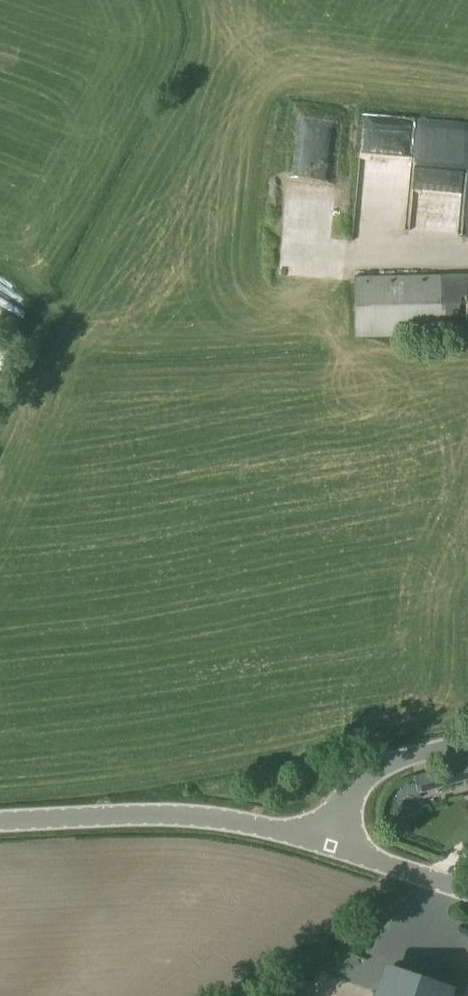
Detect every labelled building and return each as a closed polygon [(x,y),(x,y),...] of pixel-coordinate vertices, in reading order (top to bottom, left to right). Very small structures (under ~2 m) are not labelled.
[(399,240),(405,163),(467,168),(467,129),(398,124),(399,119),(357,116),(348,236),(399,240)] [(355,335),(467,333),(467,272),(355,274),(355,335)] [(456,768),(455,765),(433,773),(440,790),(467,779),(467,764),(456,768)] [(406,972),(397,995),(450,995),(453,989),(406,972)]
